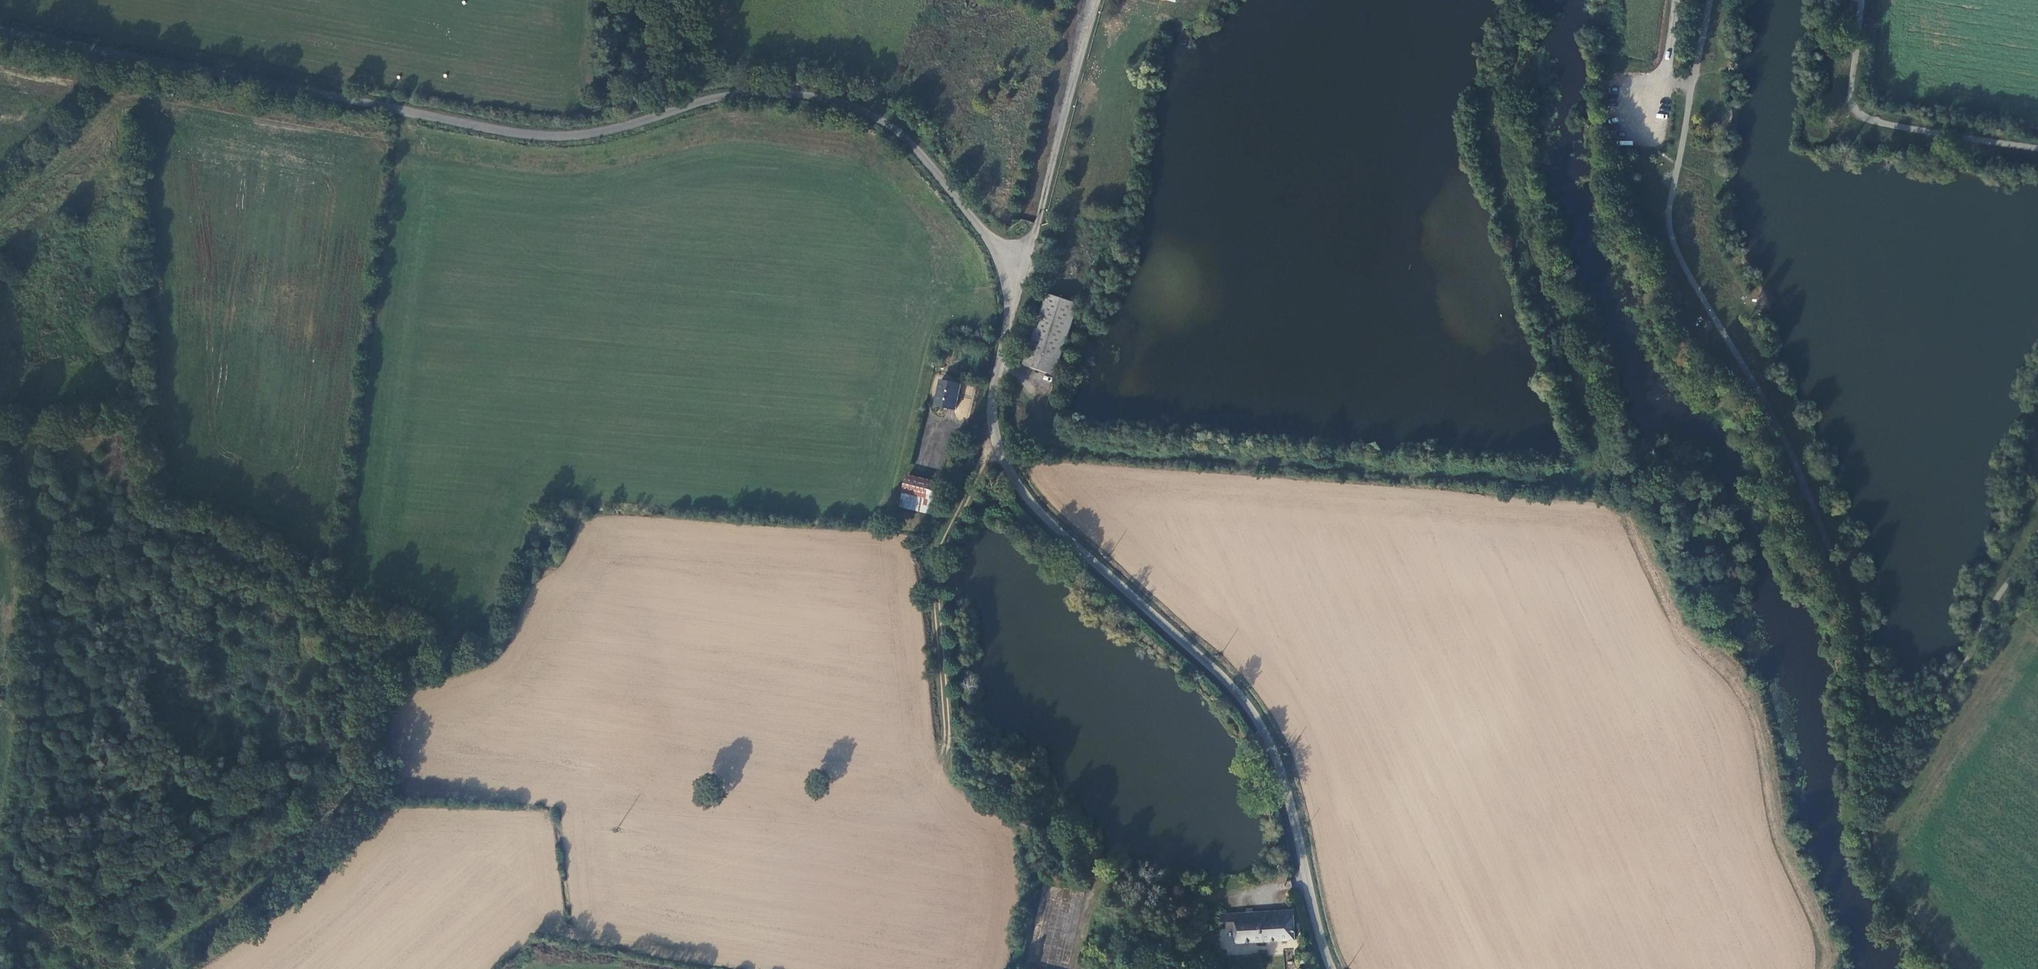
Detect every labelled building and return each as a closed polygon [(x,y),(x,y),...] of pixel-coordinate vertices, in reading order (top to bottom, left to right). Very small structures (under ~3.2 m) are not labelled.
[(1025,364),(1055,375),(1078,304),(1047,293),(1025,364)] [(955,409),(960,384),(941,380),(935,405),(955,409)] [(947,484),(909,475),(902,504),(941,513),(947,484)] [(1294,913),(1221,917),(1221,923),(1233,924),(1234,944),(1294,942),(1294,913)]
